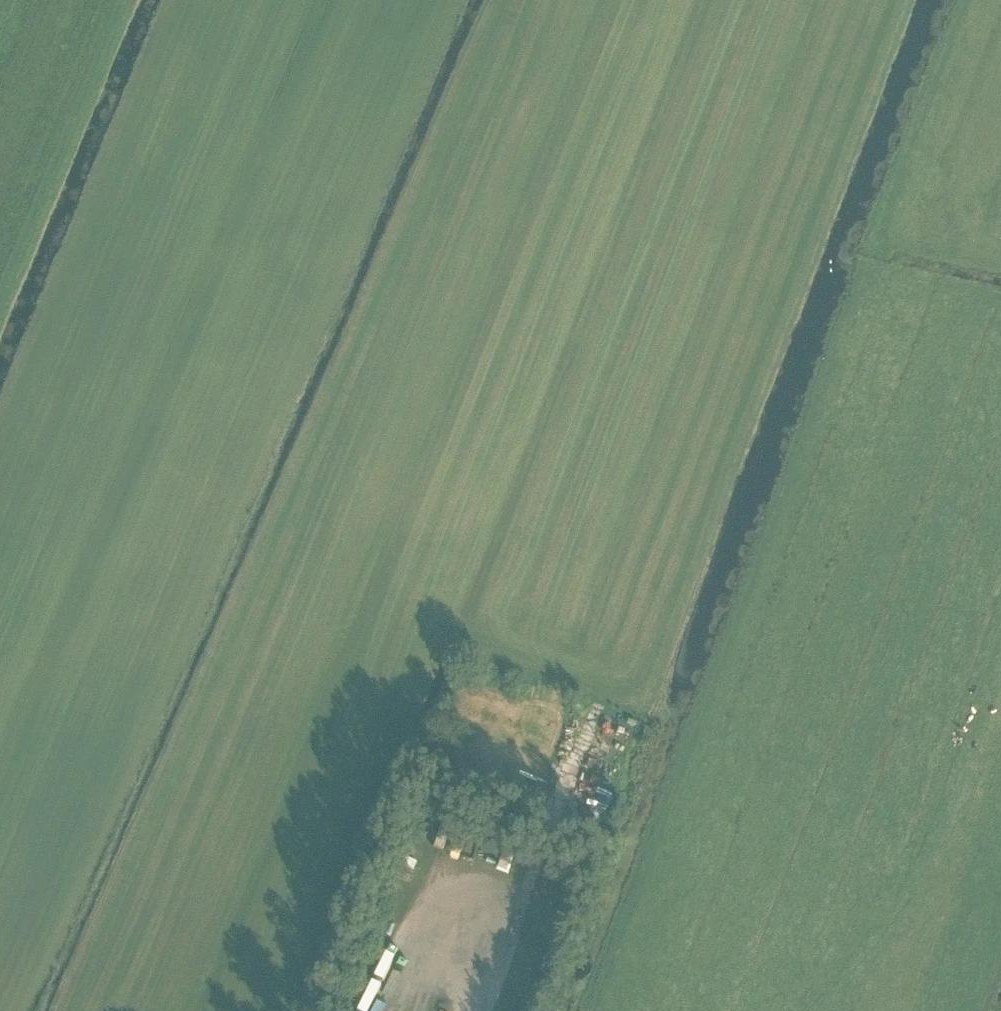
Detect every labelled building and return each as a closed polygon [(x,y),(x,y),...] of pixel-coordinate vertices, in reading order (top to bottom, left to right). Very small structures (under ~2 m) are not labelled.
[(356,1002),(368,1004),(370,990),(358,988),(356,1002)]
